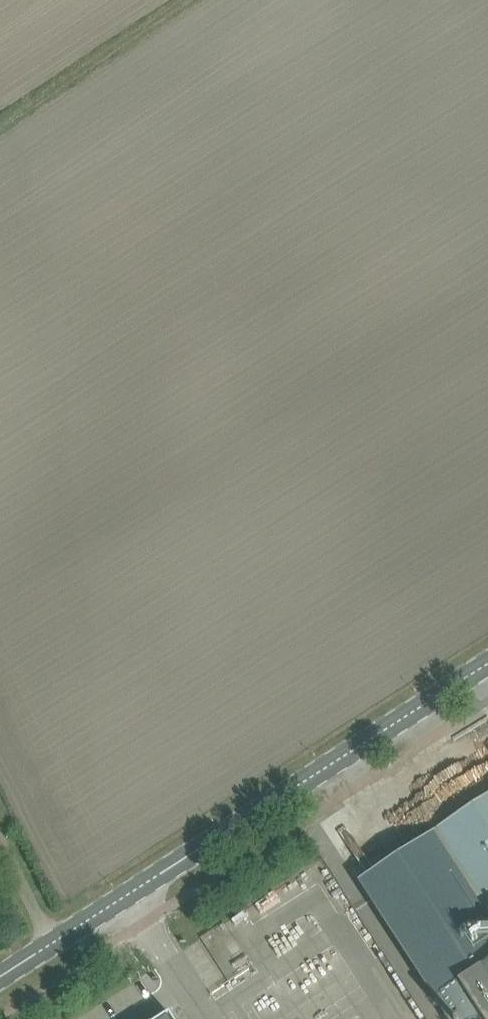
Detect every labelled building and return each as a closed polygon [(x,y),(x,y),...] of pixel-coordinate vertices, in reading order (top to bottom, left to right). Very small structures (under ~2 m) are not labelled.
[(361,883),(438,1002),(449,1018),(487,1018),(487,801),(361,883)]
